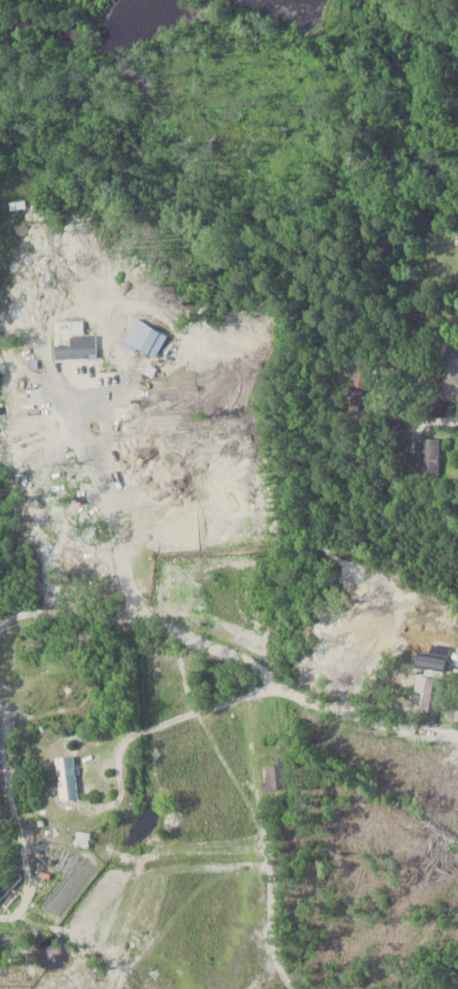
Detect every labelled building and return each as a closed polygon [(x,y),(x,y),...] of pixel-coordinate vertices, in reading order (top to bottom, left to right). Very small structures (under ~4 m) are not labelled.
[(94,334),(81,335),(80,321),(70,322),(71,337),(58,338),(60,359),(96,355),(94,334)] [(443,346),(438,381),(457,384),(457,348),(443,346)] [(417,474),(439,474),(439,438),(417,438),(417,474)] [(419,709),(435,713),(443,683),(428,679),(419,709)] [(55,757),(58,800),(77,799),(74,756),(55,757)] [(263,788),(282,788),(282,763),(263,763),(263,788)] [(13,870),(0,883),(0,897),(20,876),(13,870)]
